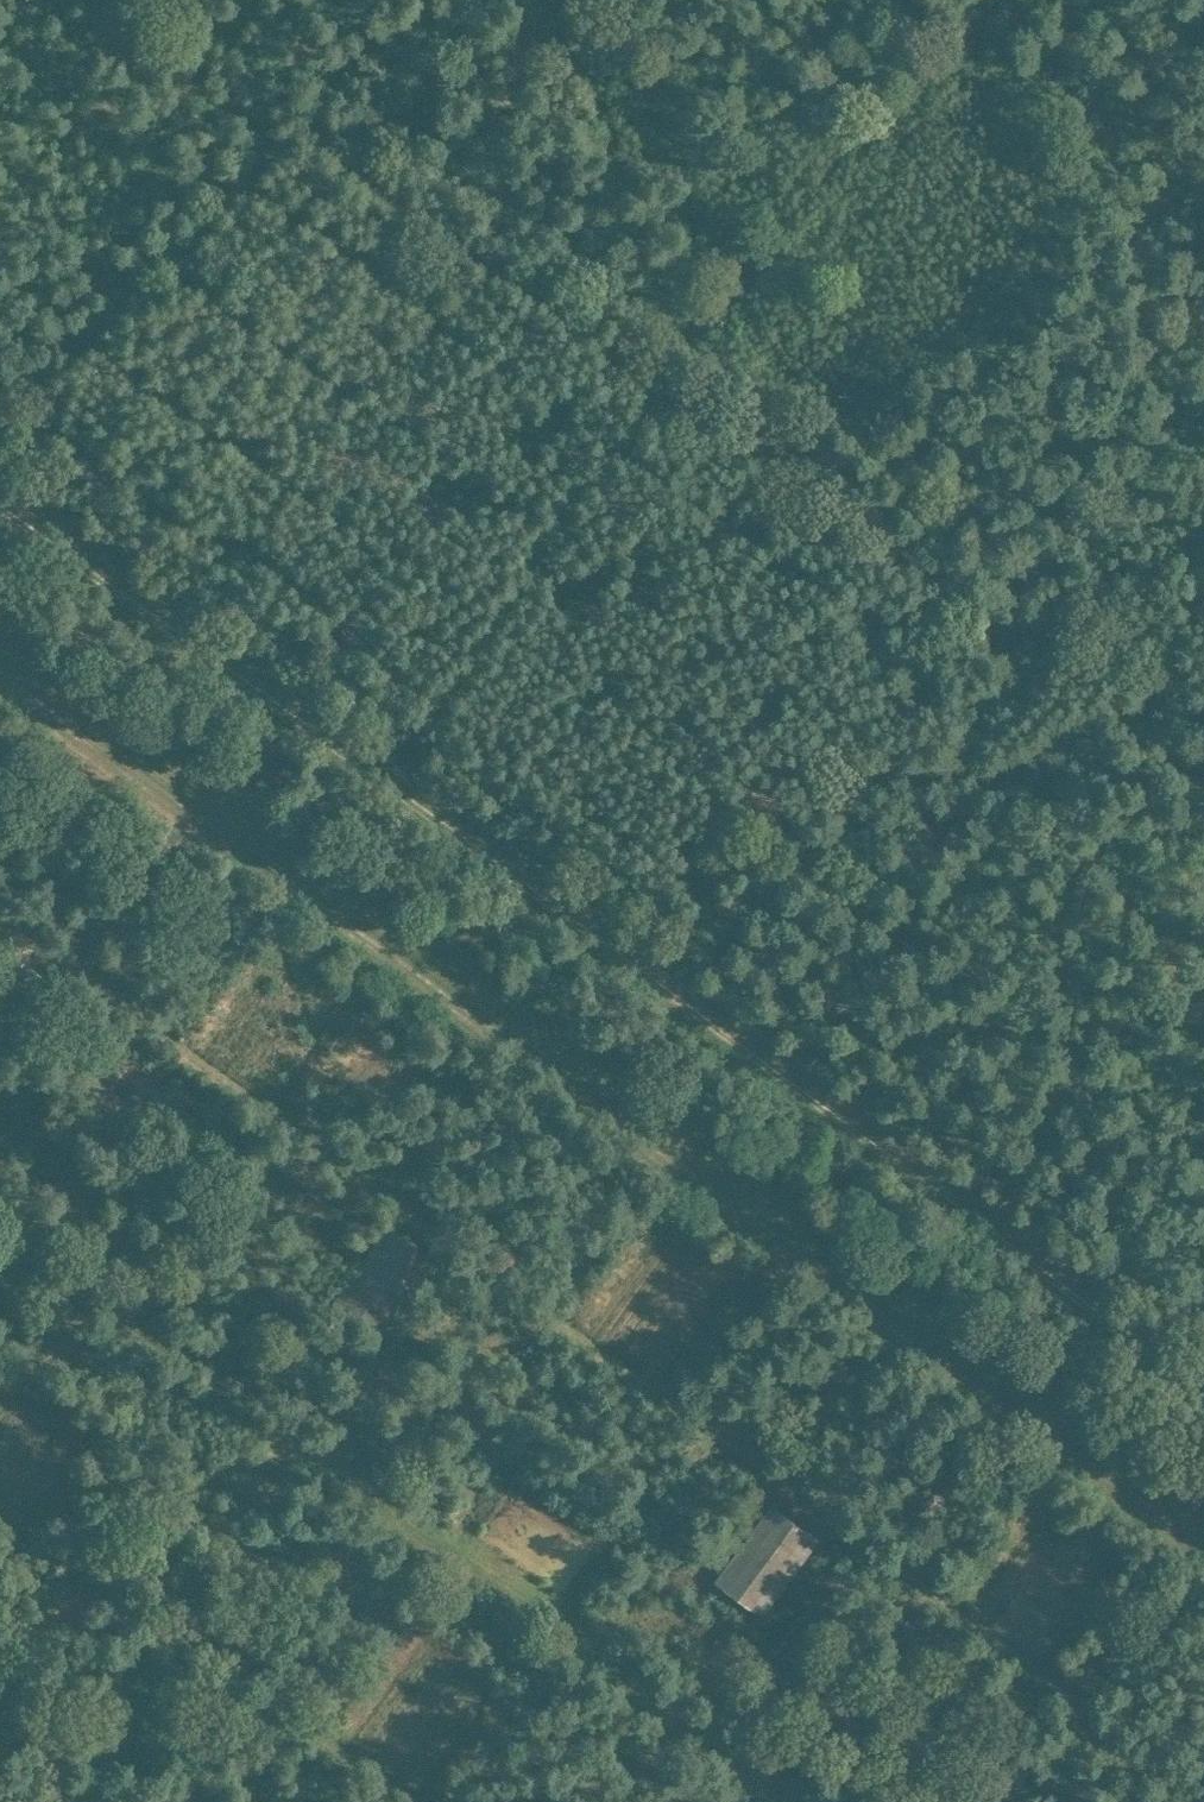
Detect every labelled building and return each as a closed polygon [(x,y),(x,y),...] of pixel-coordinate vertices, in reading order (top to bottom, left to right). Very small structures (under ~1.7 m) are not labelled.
[(435,1261),(386,1226),(332,1302),(380,1340),(435,1261)] [(820,1541),(772,1505),(715,1582),(763,1618),(820,1541)]
